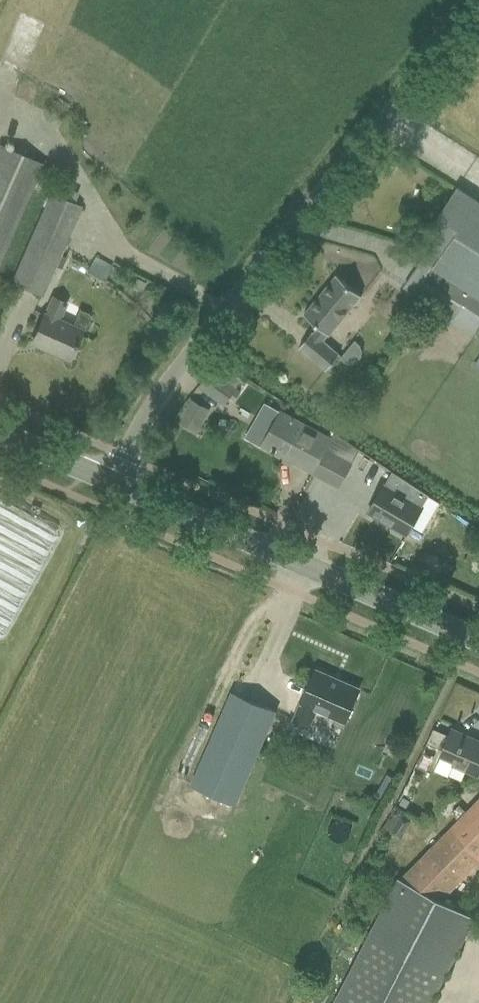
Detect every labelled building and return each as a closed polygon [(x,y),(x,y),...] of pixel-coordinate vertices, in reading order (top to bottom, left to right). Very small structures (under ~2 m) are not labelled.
[(0,145),(0,260),(42,164),(0,145)] [(457,188),(421,243),(433,251),(426,261),(423,259),(422,260),(433,267),(425,279),(478,313),(478,201),(457,188)] [(12,281),(42,294),(80,207),(51,194),(12,281)] [(362,295),(337,274),(304,314),(319,326),(314,332),(312,331),(299,347),(327,370),(340,354),(323,340),(328,334),(329,335),(362,295)] [(147,283),(133,276),(128,285),(143,292),(147,283)] [(44,313),(31,342),(67,359),(80,330),(63,322),(58,319),(65,303),(52,297),(45,314),(44,313)] [(355,340),(340,358),(346,363),(352,363),(357,361),(361,357),(362,350),(360,346),(355,340)] [(215,368),(201,386),(223,403),(237,384),(241,378),(219,362),(215,368)] [(191,400),(179,421),(196,431),(209,409),(191,400)] [(330,439),(280,411),(270,431),(261,426),(253,425),(246,437),(262,445),(312,472),(325,448),(330,439)] [(325,448),(312,472),(339,487),(352,463),(325,448)] [(392,471),(384,485),(368,512),(407,534),(422,507),(430,495),(392,471)] [(359,689),(315,670),(293,721),(311,728),(319,710),(345,722),(359,689)] [(200,766),(191,785),(235,804),(244,785),(276,711),(232,692),(200,766)] [(452,730),(437,765),(450,771),(454,764),(478,775),(478,742),(452,730)] [(403,880),(399,878),(335,1002),(431,1002),(476,917),(440,899),(478,859),(478,802),(403,880)] [(400,839),(411,821),(402,815),(391,833),(400,839)]
